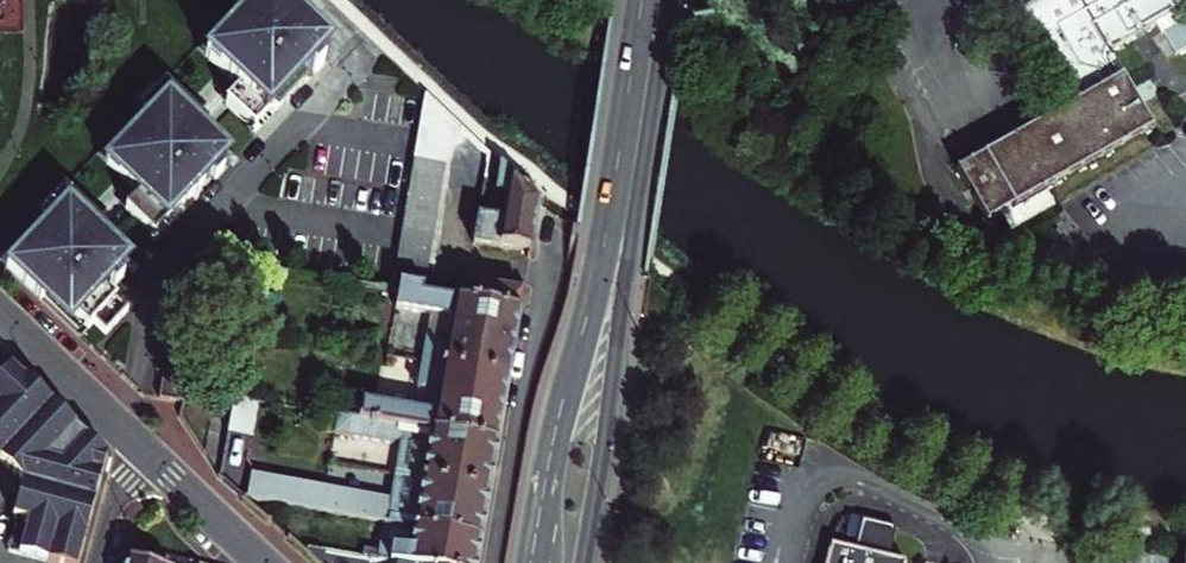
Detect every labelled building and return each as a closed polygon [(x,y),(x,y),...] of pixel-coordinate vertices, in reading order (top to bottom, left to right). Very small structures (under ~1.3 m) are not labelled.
[(259,141),(285,113),(280,107),(312,74),(320,75),(329,62),(317,51),(324,44),(282,6),(288,2),(286,0),(246,0),(200,50),(241,90),(227,105),(254,131),(253,136),(259,141)] [(1057,116),(975,163),(1006,216),(1131,145),(1047,0),(991,0),(1057,116)] [(1131,145),(1143,138),(1099,61),(1175,18),(1185,36),(1185,0),(1047,0),(1131,145)] [(154,241),(159,246),(186,217),(181,211),(213,178),(221,180),(230,167),(218,155),(224,148),(183,110),(189,106),(166,84),(100,155),(142,195),(128,209),(155,236),(154,241)] [(486,183),(490,157),(462,130),(452,141),(452,150),(486,183)] [(415,158),(396,264),(427,269),(447,163),(415,158)] [(475,241),(531,251),(540,204),(501,167),(496,196),(506,198),(503,217),(480,213),(475,241)] [(11,267),(46,300),(51,292),(86,326),(91,320),(105,332),(127,308),(103,285),(108,280),(115,282),(125,271),(131,273),(139,266),(86,216),(90,211),(68,190),(41,216),(50,225),(11,267)] [(465,290),(463,302),(521,311),(524,292),(467,282),(465,290)] [(521,311),(463,302),(451,300),(422,295),(423,287),(400,283),(399,292),(396,307),(453,316),(450,337),(429,334),(424,364),(509,378),(512,365),(521,311)] [(452,292),(451,300),(463,302),(465,290),(456,289),(452,292)] [(509,378),(424,364),(420,389),(440,392),(437,412),(365,399),(362,419),(498,443),(509,378)] [(106,457),(13,368),(0,381),(0,466),(21,486),(8,553),(46,562),(79,562),(106,457)] [(189,376),(165,371),(160,398),(184,403),(189,376)] [(404,442),(398,475),(489,491),(498,443),(362,419),(339,415),(335,434),(395,444),(397,441),(404,442)] [(489,491),(398,475),(393,500),(253,475),(249,496),(385,522),(481,540),(489,491)] [(385,522),(380,551),(365,548),(363,558),(392,562),(477,562),(481,540),(385,522)] [(821,562),(825,562),(827,558),(825,557),(830,542),(848,547),(843,536),(817,546),(821,562)] [(848,547),(830,542),(825,557),(827,558),(825,562),(903,562),(848,547)]
